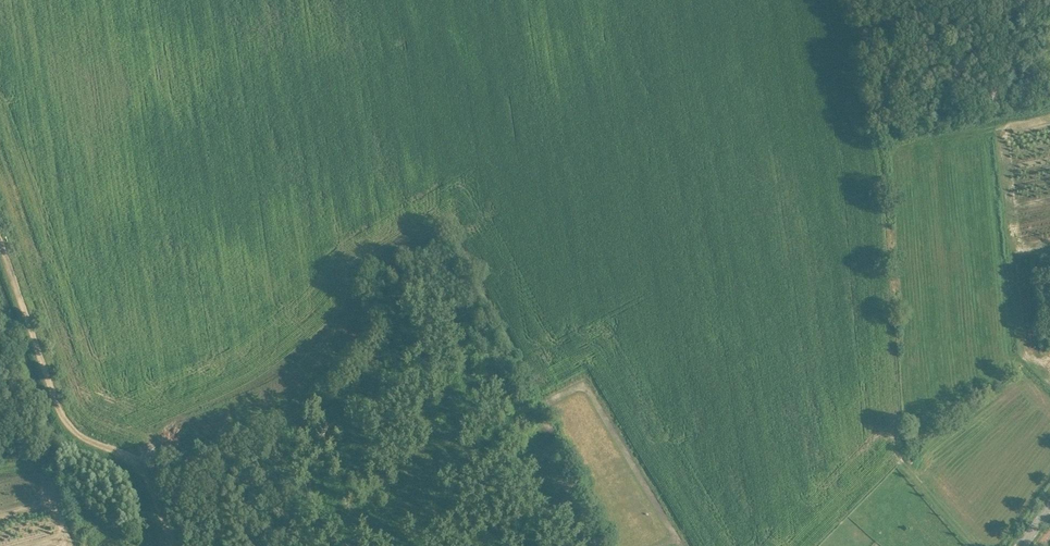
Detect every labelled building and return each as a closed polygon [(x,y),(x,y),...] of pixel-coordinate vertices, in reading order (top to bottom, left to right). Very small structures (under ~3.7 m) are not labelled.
[(887,545),(893,539),(890,536),(884,542),(887,545)]
